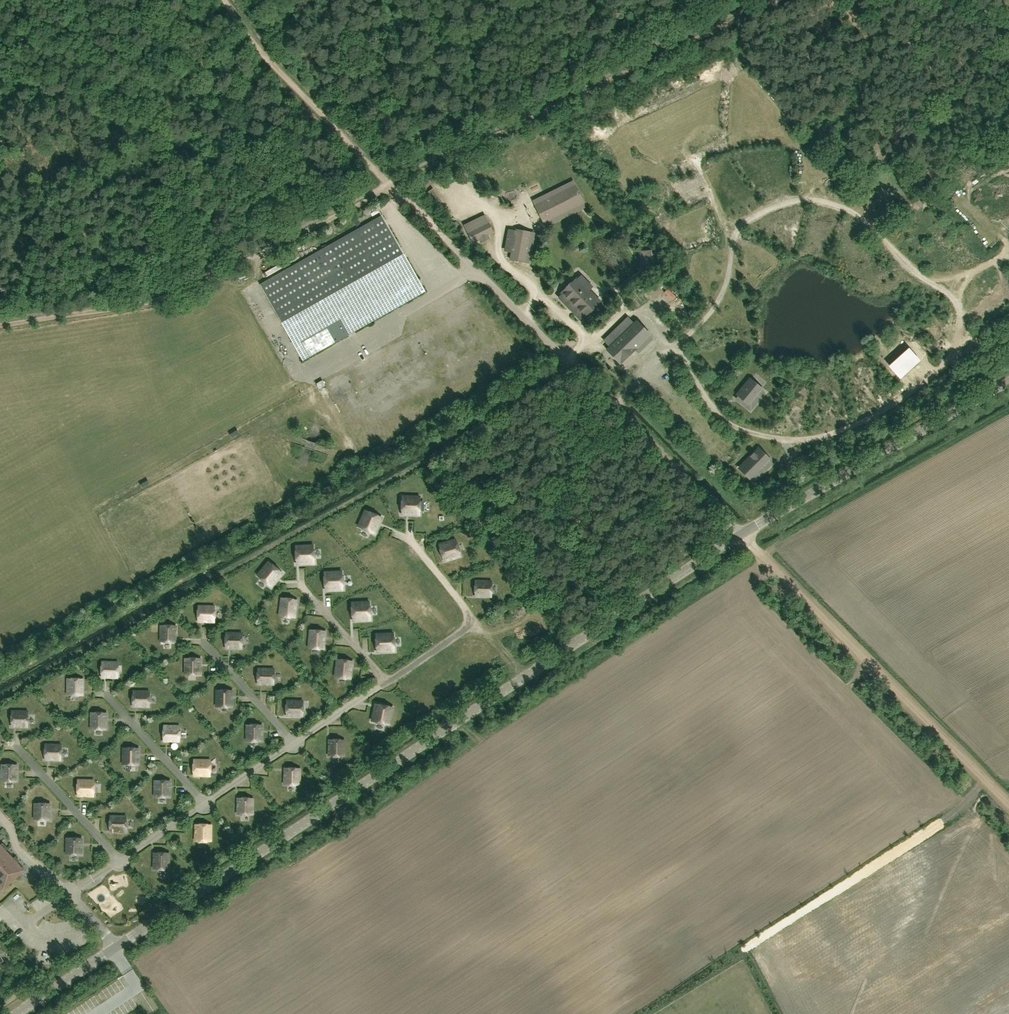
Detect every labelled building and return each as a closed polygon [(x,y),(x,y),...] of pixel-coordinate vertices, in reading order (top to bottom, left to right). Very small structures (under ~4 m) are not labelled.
[(535,205),(543,222),(583,203),(575,185),(535,205)] [(958,192),(950,198),(958,209),(966,203),(958,192)] [(382,215),(330,245),(260,284),(303,360),(425,291),(382,215)] [(468,232),(473,242),(492,232),(488,223),(468,232)] [(511,251),(510,260),(524,262),(530,232),(516,229),(515,231),(509,230),(506,250),(511,251)] [(660,267),(658,249),(645,250),(645,259),(646,268),(660,267)] [(576,280),(563,293),(584,314),(597,301),(576,280)] [(608,349),(620,362),(649,335),(636,322),(608,349)] [(896,362),(891,366),(899,375),(904,370),(905,371),(912,365),(911,364),(917,359),(908,350),(903,355),(906,358),(898,364),(896,362)] [(737,394),(750,404),(762,390),(750,379),(737,394)] [(677,418),(681,425),(685,423),(681,416),(677,418)] [(770,460),(758,449),(745,463),(756,474),(770,460)] [(424,502),(424,484),(406,484),(406,502),(424,502)] [(383,527),(383,509),(365,509),(365,527),(383,527)] [(455,539),(438,544),(444,561),(461,556),(455,539)] [(309,567),(310,549),(292,548),(291,566),(309,567)] [(332,590),(332,572),(314,572),(314,590),(332,590)] [(491,596),(492,581),(475,581),(475,596),(491,596)] [(296,600),(282,598),(280,616),(294,618),(296,600)] [(214,622),(215,606),(198,606),(198,621),(214,622)] [(367,625),(368,609),(349,609),(349,624),(367,625)] [(176,625),(160,625),(160,641),(175,642),(176,625)] [(325,631),(310,630),(309,648),(323,649),(325,631)] [(242,633),(226,633),(225,648),(242,648),(242,633)] [(397,656),(397,640),(379,640),(378,655),(397,656)] [(200,658),(185,658),(185,674),(200,675),(200,658)] [(337,659),(335,677),(349,679),(352,661),(337,659)] [(102,662),(101,677),(118,677),(118,662),(102,662)] [(258,668),(257,684),(274,684),(274,669),(258,668)] [(83,679),(67,678),(67,695),(83,695),(83,679)] [(232,690),(217,690),(216,706),(232,707),(232,690)] [(133,691),(133,706),(149,706),(149,691),(133,691)] [(303,716),(303,701),(286,700),(286,716),(303,716)] [(389,725),(392,707),(375,704),(372,721),(389,725)] [(28,711),(12,711),(11,726),(28,726),(28,711)] [(106,713),(91,712),(91,729),(106,729),(106,713)] [(262,725),(247,724),(246,741),(261,741),(262,725)] [(180,726),(163,726),(163,741),(179,741),(180,726)] [(344,740),(329,739),(329,756),(344,756),(344,740)] [(61,760),(61,744),(45,744),(45,759),(61,760)] [(139,748),(123,748),(123,764),(138,764),(139,748)] [(194,760),(193,775),(210,775),(210,760),(194,760)] [(17,765),(2,764),(1,781),(16,781),(17,765)] [(300,768),(285,768),(284,784),(300,784),(300,768)] [(78,780),(77,795),(94,796),(94,780),(78,780)] [(170,780),(155,780),(154,797),(170,797),(170,780)] [(253,798),(238,798),(237,814),(253,814),(253,798)] [(50,803),(34,803),(34,819),(49,820),(50,803)] [(126,816),(110,816),(110,831),(126,831),(126,816)] [(211,825),(196,824),(195,841),(211,841),(211,825)] [(82,838),(66,838),(66,854),(81,854),(82,838)] [(0,844),(0,888),(3,891),(24,870),(0,844)] [(169,853),(154,853),(153,869),(169,869),(169,853)] [(115,916),(123,908),(115,900),(107,907),(115,916)] [(95,905),(89,911),(94,916),(101,910),(95,905)]
